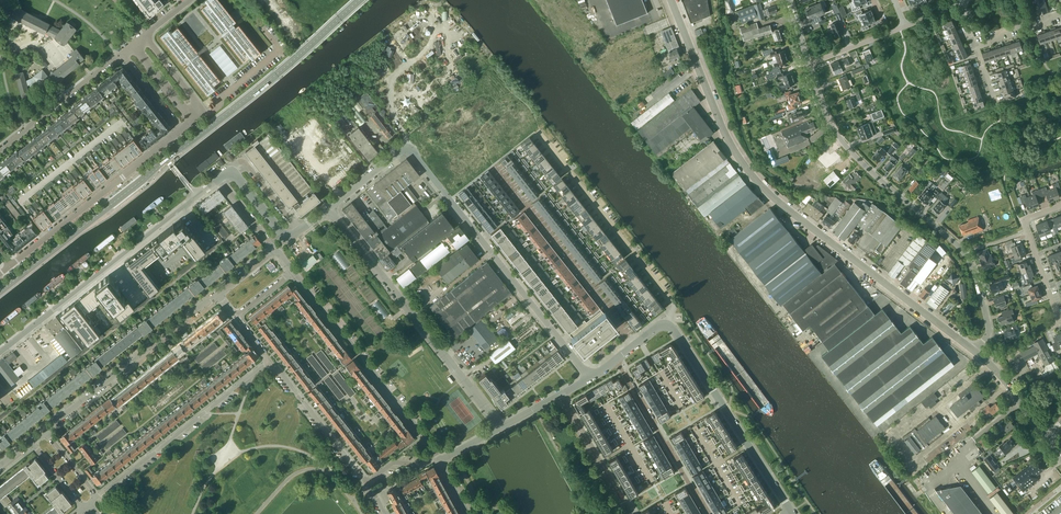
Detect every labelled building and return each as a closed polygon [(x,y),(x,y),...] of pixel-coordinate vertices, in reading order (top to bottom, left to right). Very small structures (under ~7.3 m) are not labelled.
[(74,27),(76,24),(71,20),(69,23),(66,22),(60,30),(45,22),(46,20),(42,19),(42,20),(12,5),(9,4),(10,0),(0,0),(0,7),(8,8),(8,7),(11,8),(15,10),(11,16),(44,33),(47,35),(48,34),(54,37),(61,43),(63,45),(76,29),(74,27)] [(155,1),(154,0),(137,0),(150,16),(160,8),(160,7),(166,2),(165,0),(163,2),(161,0),(156,0),(155,1)] [(207,3),(227,28),(221,34),(222,35),(223,37),(230,31),(250,56),(252,59),(254,58),(232,30),(235,27),(234,25),(233,24),(229,27),(208,0),(205,0),(207,3)] [(229,27),(233,24),(236,21),(219,0),(208,0),(229,27)] [(617,25),(648,12),(643,0),(607,0),(617,25)] [(691,23),(710,16),(708,0),(682,0),(691,23)] [(852,8),(853,12),(861,8),(859,5),(868,2),(867,0),(856,0),(852,1),(854,7),(852,8)] [(1036,4),(1037,9),(1047,6),(1045,1),(1036,4)] [(776,6),(765,9),(763,10),(762,8),(763,8),(761,2),(738,11),(742,23),(759,17),(759,18),(766,19),(765,16),(767,15),(778,12),(776,6)] [(221,34),(227,28),(207,3),(201,9),(221,34)] [(819,3),(805,9),(808,17),(816,14),(817,16),(823,14),(819,3)] [(1049,12),(1047,6),(1037,9),(1039,15),(1049,12)] [(861,10),(855,12),(856,15),(858,15),(860,21),(863,20),(874,15),(871,9),(862,13),(861,10)] [(865,26),(861,27),(863,31),(869,28),(868,25),(876,21),(874,15),(863,20),(865,26)] [(403,20),(393,29),(399,35),(409,27),(403,20)] [(945,29),(956,25),(955,22),(953,23),(952,20),(943,24),(945,29)] [(838,21),(831,24),(836,36),(844,33),(838,21)] [(740,28),(743,37),(744,40),(771,32),(772,33),(773,33),(775,40),(778,39),(778,40),(785,37),(782,27),(775,29),(775,30),(772,31),(770,24),(758,28),(757,22),(740,28)] [(254,58),(260,53),(261,53),(238,24),(235,27),(232,30),(254,58)] [(945,29),(947,34),(956,30),(955,28),(957,27),(956,25),(945,29)] [(191,57),(198,52),(178,27),(171,32),(191,57)] [(680,51),(674,35),(671,27),(660,31),(671,59),(680,55),(678,51),(680,51)] [(1060,37),(1060,35),(1059,28),(1056,29),(1055,27),(1053,28),(1056,39),(1060,37)] [(1051,41),(1056,39),(1053,28),(1050,29),(1051,30),(1048,31),(1051,41)] [(168,29),(167,30),(189,59),(186,61),(187,63),(188,64),(192,62),(214,90),(216,88),(213,85),(193,60),(200,55),(199,53),(198,52),(191,57),(171,32),(168,29)] [(189,59),(167,30),(160,36),(182,64),(186,61),(189,59)] [(950,40),(960,35),(959,32),(958,33),(956,30),(947,34),(950,40)] [(1046,42),(1051,41),(1048,31),(1045,32),(1045,30),(1042,31),(1046,42)] [(243,62),(250,56),(230,31),(223,37),(243,62)] [(1040,44),(1046,42),(1042,31),(1040,32),(1040,34),(1037,35),(1040,44)] [(950,40),(952,45),(961,41),(960,38),(961,37),(960,35),(950,40)] [(1017,42),(1014,43),(1017,52),(1023,50),(1019,39),(1016,40),(1017,42)] [(392,41),(386,47),(393,54),(399,48),(392,41)] [(961,41),(952,45),(954,50),(965,45),(964,43),(962,43),(961,41)] [(1012,54),(1017,52),(1014,43),(1011,43),(1011,42),(1008,43),(1012,54)] [(1007,55),(1012,54),(1008,43),(1006,43),(1006,45),(1003,46),(1007,55)] [(228,75),(238,67),(220,44),(210,52),(228,75)] [(371,45),(362,53),(370,62),(379,54),(371,45)] [(954,50),(956,55),(965,51),(964,48),(966,47),(965,45),(954,50)] [(1001,57),(1007,55),(1003,46),(1001,47),(1000,45),(997,46),(1001,57)] [(996,59),(1001,57),(997,46),(995,47),(996,49),(993,50),(996,59)] [(774,60),(777,59),(787,56),(785,50),(779,52),(778,50),(773,51),(772,48),(762,51),(763,56),(771,54),(772,56),(773,55),(774,60)] [(870,48),(863,51),(867,61),(873,58),(874,60),(877,59),(875,52),(872,54),(870,48)] [(79,62),(84,58),(76,49),(71,53),(73,56),(50,74),(56,81),(79,63),(79,62)] [(991,61),(996,59),(993,50),(990,51),(989,49),(987,50),(991,61)] [(985,63),(991,61),(987,50),(984,50),(985,52),(982,53),(985,63)] [(956,55),(959,60),(969,56),(968,53),(967,54),(965,51),(956,55)] [(434,52),(426,53),(428,67),(437,65),(434,52)] [(213,85),(214,85),(220,80),(200,55),(193,60),(213,85)] [(448,55),(442,60),(448,68),(455,62),(448,55)] [(767,71),(767,74),(780,70),(779,66),(783,65),(782,63),(788,61),(787,56),(777,59),(778,62),(774,64),(775,68),(772,69),(772,70),(767,71)] [(845,58),(842,59),(839,60),(831,63),(834,70),(835,73),(843,70),(840,65),(846,62),(847,65),(851,63),(853,62),(850,56),(848,57),(845,58)] [(207,95),(214,90),(192,62),(188,64),(185,67),(207,95)] [(963,71),(974,68),(973,65),(971,66),(970,63),(961,66),(963,71)] [(662,73),(666,79),(677,71),(673,66),(662,73)] [(119,77),(121,79),(128,74),(123,68),(122,68),(111,76),(115,80),(119,77)] [(963,71),(965,77),(974,74),(973,71),(975,70),(974,68),(963,71)] [(40,86),(50,79),(42,69),(33,76),(34,78),(32,79),(30,81),(27,82),(26,82),(23,72),(15,74),(22,98),(30,95),(27,85),(29,84),(30,86),(32,85),(32,83),(34,82),(36,81),(40,86)] [(783,81),(793,78),(792,72),(785,74),(785,72),(781,73),(780,70),(767,74),(768,74),(764,75),(766,79),(767,79),(775,77),(774,75),(777,74),(778,78),(782,77),(783,81)] [(1008,75),(1007,70),(995,73),(996,76),(998,75),(999,78),(1008,75)] [(677,71),(650,92),(654,97),(681,76),(677,71)] [(122,90),(125,87),(133,80),(128,74),(121,79),(120,80),(123,83),(122,83),(124,85),(120,88),(122,90)] [(966,82),(978,78),(977,76),(975,76),(974,74),(965,77),(966,82)] [(847,75),(846,75),(839,78),(840,78),(837,79),(842,90),(844,89),(851,86),(851,85),(852,84),(850,79),(849,80),(847,75)] [(998,82),(999,84),(1010,80),(1008,75),(999,78),(1000,81),(998,82)] [(110,76),(103,82),(110,90),(116,85),(116,84),(110,76)] [(447,76),(439,83),(447,92),(454,86),(447,76)] [(781,86),(782,89),(779,90),(780,94),(786,92),(785,89),(789,87),(789,85),(795,83),(793,78),(783,81),(784,85),(781,86)] [(966,82),(968,87),(978,84),(977,81),(978,81),(978,78),(966,82)] [(125,87),(131,94),(139,87),(133,80),(125,87)] [(1010,80),(999,84),(1000,87),(1002,86),(1003,89),(1012,86),(1010,80)] [(97,87),(103,96),(110,90),(103,82),(97,87)] [(970,93),(981,89),(980,86),(978,87),(978,84),(968,87),(970,93)] [(1002,92),(1003,95),(1014,91),(1012,86),(1003,89),(1004,92),(1002,92)] [(97,87),(90,92),(97,101),(99,100),(101,103),(103,101),(101,98),(104,96),(103,96),(97,87)] [(131,94),(136,100),(144,94),(139,87),(131,94)] [(349,87),(339,89),(341,102),(352,100),(349,87)] [(702,142),(714,132),(693,106),(701,101),(691,88),(638,130),(667,168),(699,144),(702,142)] [(970,93),(972,98),(981,95),(980,92),(982,91),(981,89),(970,93)] [(789,96),(790,100),(802,96),(800,91),(792,94),(791,90),(786,92),(780,94),(777,95),(778,98),(785,96),(786,98),(789,96)] [(367,111),(372,107),(376,104),(366,91),(360,96),(367,105),(364,107),(367,111)] [(1016,97),(1014,91),(1003,95),(1003,97),(1005,97),(1006,100),(1016,97)] [(84,97),(91,106),(93,105),(95,107),(98,105),(96,102),(97,101),(90,92),(84,97)] [(637,129),(674,99),(669,92),(632,122),(637,129)] [(857,104),(857,103),(858,102),(858,100),(861,99),(858,92),(852,93),(853,96),(847,99),(851,107),(857,104)] [(139,104),(141,107),(149,101),(144,94),(136,100),(136,101),(134,102),(137,106),(139,104)] [(972,98),(974,103),(985,100),(984,97),(982,98),(981,95),(972,98)] [(803,101),(802,96),(790,100),(791,103),(788,104),(789,109),(796,107),(795,104),(803,101)] [(84,97),(77,102),(84,111),(86,110),(88,113),(90,111),(88,108),(91,106),(84,97)] [(217,103),(214,98),(213,99),(213,100),(209,103),(211,107),(217,103)] [(647,103),(643,99),(637,105),(640,109),(647,103)] [(985,100),(974,103),(975,109),(985,106),(984,103),(985,102),(985,100)] [(145,115),(147,114),(155,108),(149,101),(141,107),(144,111),(142,112),(145,115)] [(85,115),(83,113),(84,111),(77,102),(71,108),(78,116),(80,115),(82,117),(85,115)] [(345,109),(358,127),(367,120),(353,103),(345,109)] [(370,116),(376,111),(372,107),(367,111),(366,111),(370,116)] [(160,114),(158,112),(155,108),(147,114),(152,121),(160,114)] [(796,108),(791,110),(779,114),(780,116),(789,113),(790,115),(793,114),(795,114),(796,118),(808,114),(806,108),(797,111),(796,108)] [(71,109),(64,114),(71,123),(73,122),(75,124),(78,122),(75,120),(78,118),(71,109)] [(368,161),(378,152),(358,127),(345,109),(335,117),(343,126),(347,123),(349,127),(353,124),(354,126),(356,128),(348,135),(368,161)] [(387,138),(396,132),(386,119),(387,118),(379,109),(370,116),(387,138)] [(881,109),(871,113),(873,120),(884,116),(881,109)] [(58,119),(65,128),(67,126),(69,129),(72,127),(70,124),(71,123),(64,114),(58,119)] [(158,127),(159,127),(166,121),(160,114),(152,121),(155,124),(155,123),(158,127)] [(58,119),(51,124),(59,133),(60,132),(62,135),(65,133),(63,130),(65,128),(58,119)] [(170,127),(166,121),(159,127),(161,129),(156,132),(160,137),(170,129),(170,127)] [(808,121),(781,131),(788,147),(809,139),(806,133),(816,129),(813,121),(808,123),(808,121)] [(859,133),(871,128),(870,125),(873,124),(872,121),(861,125),(861,126),(857,127),(859,133)] [(59,137),(57,134),(59,133),(51,124),(45,129),(44,130),(51,139),(52,138),(55,136),(57,139),(59,137)] [(871,128),(859,133),(861,139),(865,137),(865,138),(877,133),(876,130),(872,131),(871,128)] [(44,130),(38,135),(45,144),(46,143),(48,146),(51,144),(48,141),(51,139),(44,130)] [(158,139),(158,138),(159,137),(153,130),(152,130),(146,135),(151,143),(155,140),(156,140),(158,139)] [(320,199),(269,133),(259,141),(257,139),(252,143),(253,145),(245,152),(289,207),(293,205),(300,214),(320,199)] [(31,140),(38,149),(41,147),(43,150),(45,148),(43,145),(45,144),(38,135),(31,140)] [(148,147),(148,145),(151,143),(146,135),(139,141),(145,149),(148,147)] [(241,135),(221,151),(223,155),(244,139),(241,135)] [(522,144),(525,149),(526,148),(534,142),(530,137),(522,144)] [(133,139),(123,147),(132,158),(142,150),(133,139)] [(31,140),(25,145),(32,154),(33,153),(36,156),(38,154),(36,151),(38,149),(31,140)] [(703,149),(672,173),(686,190),(689,193),(729,162),(727,158),(714,140),(706,147),(703,149)] [(381,142),(375,146),(379,152),(385,148),(381,142)] [(534,142),(526,148),(525,149),(529,154),(538,147),(534,142)] [(898,158),(901,161),(915,145),(912,142),(898,158)] [(32,158),(30,155),(32,154),(25,145),(18,150),(25,159),(28,157),(30,160),(32,158)] [(890,155),(896,148),(895,147),(892,145),(886,152),(890,155)] [(122,166),(132,158),(123,147),(113,155),(114,156),(122,166)] [(538,147),(529,154),(533,158),(542,152),(538,147)] [(913,147),(907,154),(910,157),(916,150),(913,147)] [(884,154),(887,151),(883,148),(880,151),(879,150),(873,157),(879,162),(885,155),(884,154)] [(17,150),(10,155),(17,164),(19,163),(21,165),(24,163),(22,161),(24,159),(17,150)] [(826,168),(839,158),(834,152),(830,155),(827,151),(818,158),(826,168)] [(533,158),(537,163),(546,156),(542,152),(533,158)] [(10,155),(4,160),(11,169),(14,167),(16,170),(18,168),(16,165),(17,164),(10,155)] [(214,155),(195,170),(198,174),(218,159),(214,155)] [(513,161),(508,155),(500,161),(505,168),(513,161)] [(114,156),(109,159),(117,169),(122,166),(114,156)] [(550,161),(546,156),(537,163),(541,168),(550,161)] [(104,164),(112,174),(117,169),(109,159),(108,157),(103,161),(102,162),(104,164)] [(893,162),(896,159),(893,157),(884,167),(889,171),(895,164),(893,162)] [(420,176),(410,163),(406,158),(393,169),(407,186),(420,176)] [(0,164),(0,168),(4,174),(6,173),(8,175),(11,173),(9,171),(11,169),(4,160),(0,164)] [(517,166),(513,161),(505,168),(509,172),(517,166)] [(545,173),(554,166),(550,161),(541,168),(545,173)] [(709,213),(747,184),(730,163),(688,194),(705,216),(709,213)] [(107,177),(112,174),(104,164),(101,165),(99,167),(107,177)] [(93,170),(102,182),(107,177),(99,167),(97,165),(92,169),(93,170)] [(899,180),(906,172),(908,170),(902,165),(893,175),(894,176),(896,178),(896,177),(899,180)] [(918,177),(926,167),(924,165),(916,175),(918,177)] [(520,171),(517,166),(509,172),(513,177),(520,171)] [(549,178),(557,171),(554,166),(545,173),(549,178)] [(417,199),(407,186),(393,169),(366,190),(385,215),(394,209),(398,214),(414,202),(417,199)] [(88,174),(89,175),(97,185),(102,182),(93,170),(88,174)] [(488,170),(480,177),(484,182),(492,175),(488,170)] [(833,170),(823,179),(830,187),(840,178),(833,170)] [(520,171),(513,177),(516,181),(524,175),(520,171)] [(549,178),(552,183),(561,176),(557,171),(549,178)] [(856,181),(861,176),(856,172),(855,173),(854,172),(850,175),(849,174),(842,181),(850,189),(851,188),(852,188),(854,190),(857,186),(855,184),(857,182),(856,181)] [(89,175),(84,179),(92,189),(97,185),(89,175)] [(492,175),(484,182),(488,187),(496,180),(492,175)] [(528,180),(524,175),(516,181),(520,186),(528,180)] [(913,193),(921,184),(923,186),(931,177),(929,175),(923,181),(919,178),(917,181),(916,180),(909,189),(913,193)] [(18,189),(29,180),(27,178),(22,183),(21,181),(16,184),(18,186),(16,187),(18,189)] [(82,197),(92,189),(84,179),(83,178),(73,186),(82,197)] [(562,178),(553,185),(557,190),(566,183),(562,178)] [(496,180),(488,187),(492,192),(500,186),(496,180)] [(528,180),(520,186),(524,191),(531,185),(528,180)] [(919,197),(923,201),(930,192),(930,193),(934,188),(936,186),(930,180),(927,183),(924,187),(926,189),(919,197)] [(1050,189),(1054,199),(1060,197),(1057,190),(1060,189),(1058,182),(1052,184),(1054,187),(1050,189)] [(566,183),(557,190),(561,195),(569,188),(566,184),(566,183)] [(758,197),(758,196),(747,184),(709,213),(719,226),(720,226),(721,228),(746,209),(750,215),(765,204),(759,197),(759,198),(758,197)] [(73,185),(67,189),(77,201),(82,197),(73,186),(73,185)] [(531,185),(524,191),(527,195),(535,189),(531,185)] [(500,186),(492,192),(496,197),(504,191),(500,186)] [(471,193),(467,187),(459,193),(463,199),(471,193)] [(1054,199),(1050,189),(1047,190),(1046,187),(1040,189),(1042,195),(1046,194),(1049,201),(1054,199)] [(214,205),(225,196),(218,188),(197,205),(204,213),(210,220),(212,218),(206,211),(213,206),(217,212),(219,210),(214,205)] [(563,201),(565,200),(573,193),(569,188),(561,195),(559,196),(563,201)] [(11,195),(16,191),(15,189),(9,193),(7,189),(5,191),(15,205),(17,203),(11,195)] [(72,205),(77,201),(67,189),(62,193),(64,195),(72,205)] [(535,189),(527,195),(531,200),(539,194),(535,189)] [(1033,195),(1029,196),(1033,207),(1039,205),(1036,197),(1040,196),(1042,195),(1040,189),(1037,190),(1032,192),(1033,195)] [(930,192),(923,201),(927,204),(934,196),(936,198),(940,193),(935,190),(932,194),(930,193),(930,192)] [(504,191),(496,197),(500,202),(508,196),(504,191)] [(933,209),(939,214),(943,208),(944,209),(947,205),(941,201),(946,195),(942,192),(938,198),(940,200),(933,209)] [(476,198),(471,193),(463,199),(467,204),(476,198)] [(565,200),(568,205),(577,198),(574,194),(573,193),(565,200)] [(1028,209),(1033,207),(1029,196),(1026,197),(1025,194),(1019,196),(1022,203),(1025,202),(1028,209)] [(72,205),(64,195),(59,199),(67,209),(72,205)] [(163,196),(142,212),(145,216),(166,200),(163,196)] [(508,196),(500,202),(504,207),(512,201),(508,196)] [(803,208),(810,214),(819,202),(812,196),(803,208)] [(544,202),(540,197),(532,203),(536,208),(544,202)] [(833,216),(835,213),(843,203),(836,197),(832,203),(826,210),(833,216)] [(476,198),(467,204),(472,210),(480,204),(476,198)] [(571,211),(573,210),(572,210),(581,203),(577,198),(568,205),(567,206),(571,211)] [(953,207),(958,201),(954,198),(950,204),(953,207)] [(62,213),(67,209),(59,199),(54,203),(62,213)] [(819,202),(810,214),(818,220),(826,210),(831,203),(827,200),(823,204),(819,202)] [(842,218),(852,205),(845,200),(843,203),(835,213),(842,218)] [(62,213),(54,203),(53,201),(48,206),(49,207),(57,217),(62,213)] [(512,201),(504,207),(508,212),(516,206),(512,201)] [(342,209),(344,211),(381,259),(383,257),(390,251),(390,250),(378,235),(382,231),(379,227),(374,231),(364,217),(351,202),(342,209)] [(398,214),(400,217),(387,227),(382,231),(378,235),(390,250),(428,220),(416,205),(414,202),(398,214)] [(547,206),(544,202),(536,208),(540,212),(547,206)] [(845,240),(857,223),(870,207),(864,202),(860,206),(854,202),(832,231),(845,240)] [(572,210),(573,210),(576,215),(585,208),(582,204),(581,203),(572,210)] [(872,203),(870,207),(857,223),(881,242),(875,249),(881,254),(902,225),(875,205),(874,205),(872,203)] [(480,204),(472,210),(476,216),(484,209),(480,204)] [(231,205),(231,206),(218,216),(220,218),(225,214),(230,219),(224,224),(226,226),(232,222),(240,232),(248,226),(231,205)] [(516,206),(508,212),(512,217),(520,211),(516,206)] [(540,212),(544,217),(551,211),(547,206),(540,212)] [(57,217),(49,207),(44,210),(52,220),(57,217)] [(585,208),(576,215),(580,220),(589,213),(589,212),(585,208)] [(838,260),(818,245),(815,247),(812,243),(809,246),(804,250),(770,208),(737,234),(730,240),(766,285),(781,305),(783,304),(835,263),(838,260)] [(42,229),(52,220),(44,210),(43,209),(33,217),(42,229)] [(484,209),(476,216),(481,221),(489,215),(484,209)] [(382,231),(387,227),(373,210),(364,217),(374,231),(379,227),(382,231)] [(517,223),(527,215),(524,211),(514,219),(517,223)] [(555,216),(551,211),(544,217),(547,222),(555,216)] [(442,212),(411,236),(424,251),(454,228),(442,212)] [(589,213),(580,220),(584,225),(593,218),(592,217),(590,214),(589,213)] [(822,220),(830,227),(834,222),(829,217),(830,215),(828,213),(822,220)] [(138,215),(119,231),(122,235),(141,220),(138,215)] [(489,215),(481,221),(485,227),(493,220),(489,215)] [(527,215),(517,223),(521,227),(530,220),(527,215)] [(558,220),(555,216),(547,222),(551,226),(558,220)] [(973,233),(983,229),(978,216),(968,220),(968,222),(959,226),(963,235),(972,232),(973,233)] [(1060,226),(1060,222),(1059,216),(1053,218),(1056,225),(1053,226),(1055,234),(1059,233),(1057,227),(1060,226)] [(593,218),(584,225),(588,229),(588,230),(597,223),(596,222),(593,219),(593,218)] [(180,219),(124,263),(150,295),(162,285),(147,266),(173,246),(172,244),(177,240),(193,261),(194,260),(196,259),(198,257),(200,256),(202,254),(203,253),(205,251),(206,251),(180,219)] [(493,220),(485,227),(489,232),(497,226),(493,220)] [(524,231),(534,224),(530,220),(521,227),(524,231)] [(558,220),(551,226),(555,231),(562,225),(558,220)] [(1047,220),(1041,223),(1046,235),(1051,233),(1052,235),(1055,234),(1053,226),(1050,227),(1047,220)] [(26,228),(33,237),(40,232),(36,226),(33,223),(26,228)] [(588,230),(588,229),(586,230),(591,236),(601,228),(597,223),(588,230)] [(1040,237),(1046,235),(1041,223),(1036,225),(1038,232),(1035,233),(1037,241),(1041,239),(1040,237)] [(534,224),(524,231),(527,235),(537,228),(534,224)] [(442,241),(398,277),(405,286),(450,251),(451,252),(469,238),(458,225),(441,239),(442,241)] [(566,230),(562,225),(555,231),(558,236),(566,230)] [(8,236),(9,236),(10,235),(13,233),(11,230),(8,226),(0,232),(0,235),(4,240),(8,236)] [(491,234),(495,239),(504,232),(500,227),(491,234)] [(729,231),(733,236),(738,232),(734,227),(729,231)] [(909,230),(916,235),(918,232),(911,227),(909,230)] [(19,233),(26,242),(33,237),(26,228),(19,233)] [(537,228),(527,235),(531,240),(540,232),(537,228)] [(601,228),(591,236),(594,241),(596,240),(596,239),(604,233),(601,228)] [(852,243),(853,244),(859,236),(856,234),(858,231),(856,229),(854,232),(854,231),(848,240),(851,242),(850,242),(852,244),(852,243)] [(566,230),(558,236),(562,240),(569,234),(566,230)] [(508,237),(504,232),(495,239),(499,244),(508,237)] [(540,232),(531,240),(534,244),(543,236),(540,232)] [(17,236),(14,239),(20,247),(26,242),(19,233),(16,235),(17,236)] [(596,239),(596,240),(600,244),(608,238),(608,237),(605,233),(604,233),(596,239)] [(114,234),(93,250),(97,255),(117,238),(114,234)] [(261,242),(255,234),(249,239),(255,246),(261,242)] [(338,234),(336,236),(332,239),(335,242),(341,238),(338,234)] [(573,239),(569,234),(562,240),(566,245),(573,239)] [(898,260),(888,273),(895,278),(905,265),(909,264),(927,240),(918,234),(898,260)] [(4,240),(7,244),(12,240),(9,237),(11,236),(10,235),(9,236),(8,236),(4,240)] [(412,260),(424,251),(411,236),(400,244),(392,250),(397,256),(404,250),(412,260)] [(537,248),(547,240),(543,236),(534,244),(537,248)] [(503,250),(512,242),(508,237),(499,244),(503,250)] [(608,238),(600,244),(603,249),(612,242),(609,238),(608,238)] [(15,251),(20,247),(14,239),(12,240),(7,244),(13,251),(15,251)] [(255,246),(249,239),(241,245),(237,240),(235,242),(245,255),(255,246)] [(573,239),(566,245),(569,250),(577,244),(573,239)] [(537,248),(540,252),(550,245),(547,240),(537,248)] [(900,282),(906,287),(936,247),(927,241),(909,265),(910,268),(900,282)] [(235,263),(240,259),(245,255),(235,242),(234,242),(238,247),(231,253),(227,247),(225,249),(229,255),(235,263)] [(516,248),(512,242),(503,250),(507,255),(516,248)] [(612,242),(603,249),(607,254),(616,247),(613,243),(612,242)] [(1013,253),(1024,249),(1022,243),(1016,245),(1014,242),(1006,245),(1008,250),(1012,249),(1013,253)] [(478,259),(466,243),(435,267),(447,282),(478,259)] [(580,248),(577,244),(569,250),(573,254),(580,248)] [(540,252),(544,256),(553,249),(550,245),(540,252)] [(616,247),(607,254),(611,259),(620,252),(617,248),(616,247)] [(507,255),(511,260),(520,253),(516,248),(507,255)] [(584,253),(580,248),(573,254),(577,259),(584,253)] [(544,256),(547,260),(556,253),(553,249),(544,256)] [(990,255),(987,249),(978,252),(981,259),(980,259),(984,270),(996,265),(991,254),(990,255)] [(1024,249),(1013,253),(1014,257),(1011,258),(1013,263),(1021,260),(1020,257),(1026,255),(1024,249)] [(343,269),(349,265),(339,250),(333,254),(343,269)] [(392,250),(390,251),(383,257),(384,258),(383,258),(390,268),(395,264),(390,257),(394,253),(392,250)] [(90,251),(68,269),(72,274),(94,256),(90,251)] [(611,259),(615,264),(624,257),(623,257),(621,253),(620,252),(611,259)] [(524,258),(520,253),(511,260),(515,265),(524,258)] [(550,265),(560,257),(556,253),(547,260),(550,265)] [(584,253),(577,259),(580,264),(588,258),(584,253)] [(312,254),(304,261),(302,262),(307,268),(308,267),(317,260),(312,254)] [(1056,267),(1058,266),(1054,254),(1048,256),(1051,265),(1055,263),(1056,267)] [(229,255),(224,259),(219,263),(225,271),(235,263),(229,255)] [(916,274),(906,287),(912,291),(919,282),(921,283),(936,261),(929,256),(916,274)] [(553,269),(563,261),(560,257),(550,265),(553,269)] [(519,270),(528,263),(524,258),(515,265),(519,270)] [(588,258),(580,264),(584,268),(592,263),(588,258)] [(625,258),(616,265),(620,270),(629,263),(625,258)] [(454,338),(483,315),(501,301),(503,303),(513,296),(511,293),(486,261),(429,307),(454,338)] [(553,269),(557,273),(566,265),(563,261),(553,269)] [(1018,264),(1022,273),(1032,269),(1030,264),(1027,265),(1026,261),(1018,264)] [(219,263),(208,271),(214,279),(225,271),(219,263)] [(532,268),(528,263),(519,270),(523,275),(532,268)] [(588,273),(595,267),(592,263),(584,268),(588,273)] [(629,263),(620,270),(624,275),(633,268),(629,263)] [(822,356),(873,421),(951,360),(932,336),(924,343),(910,325),(901,332),(882,308),(875,314),(842,271),(842,272),(835,263),(783,304),(803,330),(810,324),(830,349),(822,356)] [(560,277),(570,270),(566,265),(557,273),(560,277)] [(599,272),(595,267),(588,273),(591,278),(599,272)] [(536,273),(532,268),(523,275),(527,281),(536,273)] [(633,268),(624,275),(628,280),(637,273),(633,268)] [(1032,269),(1022,273),(1026,283),(1033,280),(1031,276),(1034,275),(1032,269)] [(570,270),(560,277),(563,281),(573,274),(570,270)] [(205,287),(214,279),(208,271),(198,279),(204,286),(205,287)] [(955,282),(959,277),(951,271),(946,279),(951,283),(953,284),(955,282)] [(599,272),(591,278),(595,282),(603,277),(599,272)] [(63,273),(43,289),(47,293),(67,277),(63,273)] [(527,281),(531,286),(540,279),(536,273),(527,281)] [(637,273),(628,280),(632,285),(641,278),(637,273)] [(573,274),(563,281),(567,285),(576,278),(573,274)] [(1002,277),(994,280),(995,283),(990,285),(993,293),(1004,289),(1001,281),(1010,278),(1008,274),(1002,277)] [(109,275),(59,314),(85,346),(135,307),(109,275)] [(599,283),(602,288),(610,282),(606,277),(599,283)] [(934,290),(941,283),(934,277),(927,284),(934,290)] [(194,294),(204,286),(198,279),(198,278),(188,286),(194,294)] [(576,278),(567,285),(570,290),(579,282),(576,278)] [(641,278),(632,285),(636,290),(645,283),(641,278)] [(545,284),(540,279),(531,286),(535,291),(545,284)] [(573,294),(583,286),(579,282),(570,290),(573,294)] [(602,288),(606,293),(613,287),(610,282),(602,288)] [(645,283),(636,290),(640,295),(648,288),(645,283)] [(535,291),(539,296),(549,289),(545,284),(535,291)] [(940,284),(927,302),(936,309),(949,291),(940,284)] [(288,285),(280,291),(286,298),(292,294),(291,289),(288,285)] [(1030,295),(1040,291),(1037,285),(1031,288),(1030,285),(1023,287),(1024,290),(1028,289),(1030,295)] [(188,286),(177,294),(184,302),(194,294),(188,286)] [(293,294),(297,300),(303,296),(295,286),(291,289),(292,294),(292,295),(293,294)] [(583,286),(573,294),(576,298),(586,290),(583,286)] [(924,299),(930,292),(929,291),(931,289),(927,286),(925,288),(925,287),(919,295),(924,299)] [(606,293),(610,297),(617,292),(613,287),(606,293)] [(648,288),(640,295),(644,300),(652,293),(648,288)] [(553,294),(549,289),(539,296),(544,301),(553,294)] [(576,298),(580,302),(589,295),(586,290),(576,298)] [(272,297),(278,304),(286,298),(280,291),(272,297)] [(1040,291),(1030,295),(1032,301),(1026,303),(1027,306),(1036,303),(1035,300),(1042,297),(1040,291)] [(40,292),(22,306),(25,310),(43,296),(40,292)] [(610,297),(613,302),(621,296),(617,292),(610,297)] [(652,293),(644,300),(647,305),(656,298),(652,293)] [(1008,293),(993,298),(997,308),(1000,307),(1001,309),(1005,308),(1004,305),(1007,304),(1010,299),(1008,293)] [(174,310),(184,302),(177,294),(167,302),(174,310)] [(557,299),(553,294),(544,301),(548,306),(557,299)] [(589,295),(580,302),(583,306),(593,299),(589,295)] [(303,296),(297,300),(298,300),(295,302),(301,309),(309,303),(303,296)] [(621,296),(613,302),(617,307),(625,301),(621,296)] [(264,303),(270,310),(278,304),(272,297),(264,303)] [(656,298),(647,305),(651,310),(660,303),(656,298)] [(548,306),(552,312),(561,304),(557,299),(548,306)] [(593,299),(583,306),(586,310),(596,303),(593,299)] [(373,304),(383,318),(389,314),(378,300),(373,304)] [(951,300),(943,310),(947,313),(955,303),(951,300)] [(625,301),(617,307),(620,312),(628,305),(625,301)] [(167,302),(157,310),(163,318),(174,310),(167,302)] [(257,309),(260,313),(262,317),(270,310),(264,303),(257,309)] [(301,309),(308,317),(315,311),(309,303),(301,309)] [(589,315),(599,307),(596,303),(586,310),(589,315)] [(660,303),(651,310),(655,315),(664,308),(660,303)] [(565,310),(561,304),(552,312),(556,317),(565,310)] [(632,310),(628,305),(620,312),(624,316),(632,310)] [(0,323),(0,324),(2,327),(23,312),(20,307),(0,323)] [(214,314),(217,318),(225,312),(222,308),(214,314)] [(998,317),(1001,324),(1006,322),(1007,324),(1013,322),(1010,316),(1014,314),(1012,308),(1002,312),(1003,315),(998,317)] [(257,309),(249,315),(252,319),(260,313),(257,309)] [(157,310),(152,314),(147,318),(153,326),(163,318),(157,310)] [(560,322),(569,315),(565,310),(556,317),(560,322)] [(579,324),(577,325),(568,332),(572,337),(570,338),(582,353),(583,352),(615,327),(616,327),(604,311),(603,312),(601,310),(586,322),(584,320),(581,322),(579,324)] [(636,315),(632,310),(624,316),(628,321),(636,315)] [(308,317),(314,325),(321,319),(315,311),(308,317)] [(225,312),(217,318),(220,322),(225,318),(228,322),(231,320),(225,312)] [(262,317),(260,313),(252,319),(255,323),(262,317)] [(214,314),(206,320),(212,328),(220,322),(217,318),(214,314)] [(573,320),(569,315),(560,322),(564,327),(573,320)] [(636,315),(628,321),(631,326),(639,320),(636,315)] [(76,341),(56,316),(46,324),(72,357),(82,349),(76,341)] [(137,326),(143,333),(143,334),(153,326),(147,318),(137,326)] [(321,319),(314,325),(320,333),(327,327),(321,319)] [(484,349),(498,338),(482,319),(469,330),(484,349)] [(199,327),(205,334),(212,328),(206,320),(199,327)] [(577,325),(573,320),(564,327),(568,332),(577,325)] [(639,320),(631,326),(635,330),(643,324),(639,320)] [(238,328),(231,321),(224,327),(230,334),(238,328)] [(258,328),(264,335),(272,329),(266,321),(258,328)] [(1004,333),(1007,340),(1017,337),(1015,331),(1018,330),(1016,324),(1009,327),(1010,330),(1004,333)] [(136,326),(126,334),(132,342),(143,333),(137,326),(136,326)] [(199,327),(191,333),(197,340),(205,334),(199,327)] [(327,327),(320,333),(326,341),(334,335),(327,327)] [(230,334),(236,342),(244,336),(238,328),(230,334)] [(270,343),(278,337),(272,329),(264,335),(270,343)] [(191,333),(183,339),(189,347),(197,340),(191,333)] [(1056,335),(1059,342),(1052,345),(1049,346),(1051,350),(1054,349),(1054,351),(1060,349),(1060,333),(1056,335)] [(126,334),(115,342),(121,350),(132,342),(126,334)] [(326,341),(332,348),(340,342),(334,335),(326,341)] [(242,350),(244,349),(250,344),(244,336),(236,342),(242,350)] [(276,351),(284,345),(278,337),(270,343),(276,351)] [(1055,360),(1042,338),(1033,343),(1034,345),(1021,353),(1025,360),(1025,359),(1030,356),(1030,357),(1038,353),(1045,365),(1055,360)] [(183,339),(175,345),(181,353),(189,347),(183,339)] [(489,355),(495,364),(516,347),(509,339),(489,355)] [(340,342),(332,348),(338,356),(346,350),(340,342)] [(114,343),(105,351),(111,358),(120,351),(114,343)] [(244,352),(246,354),(249,358),(257,352),(250,344),(244,349),(246,351),(244,352)] [(662,355),(670,351),(671,344),(670,344),(669,344),(669,345),(659,350),(662,355)] [(671,344),(670,351),(674,358),(679,355),(673,346),(673,345),(672,345),(672,344),(671,344)] [(172,350),(177,356),(181,353),(175,345),(171,348),(172,350)] [(283,358),(290,352),(284,345),(276,351),(283,358)] [(556,347),(549,352),(558,363),(557,362),(559,361),(559,362),(560,361),(559,361),(561,360),(562,360),(561,359),(563,358),(563,359),(563,358),(557,351),(557,350),(558,350),(556,347)] [(172,350),(169,353),(175,361),(179,358),(177,356),(172,350)] [(346,350),(338,356),(344,364),(352,358),(346,350)] [(660,357),(662,355),(659,350),(651,355),(656,363),(661,360),(660,357)] [(95,358),(96,359),(101,366),(111,358),(105,351),(95,358)] [(9,386),(20,378),(9,364),(17,357),(13,352),(4,359),(3,358),(0,360),(0,375),(9,386)] [(259,355),(257,352),(249,358),(251,362),(259,355)] [(283,358),(289,366),(296,360),(290,352),(283,358)] [(557,363),(558,363),(549,352),(543,356),(552,367),(553,365),(554,366),(553,365),(555,364),(555,365),(556,364),(555,364),(557,362),(557,363)] [(161,359),(167,367),(175,361),(169,353),(161,359)] [(251,362),(249,358),(246,354),(238,360),(244,368),(251,362)] [(671,359),(674,364),(682,360),(679,355),(674,358),(671,359)] [(543,356),(538,361),(546,372),(546,371),(547,370),(548,371),(548,370),(549,368),(550,369),(550,368),(551,367),(552,368),(552,367),(543,356)] [(647,358),(641,361),(646,369),(651,366),(647,358)] [(96,359),(91,363),(86,367),(92,375),(102,367),(101,366),(96,359)] [(161,359),(153,365),(159,373),(167,367),(161,359)] [(360,367),(353,359),(346,365),(352,373),(360,367)] [(238,360),(230,366),(236,374),(244,368),(238,360)] [(295,374),(303,368),(296,360),(289,366),(295,374)] [(685,365),(682,360),(674,364),(678,369),(685,365)] [(538,361),(532,365),(540,376),(541,376),(540,376),(542,374),(542,375),(543,375),(542,374),(544,373),(546,371),(546,372),(538,361)] [(646,369),(641,361),(636,364),(638,367),(641,372),(646,369)] [(146,371),(152,379),(159,373),(153,365),(146,371)] [(532,365),(526,370),(535,381),(534,380),(536,379),(537,379),(536,379),(538,377),(538,378),(539,378),(538,377),(540,376),(532,365)] [(688,370),(685,365),(678,369),(681,374),(688,370)] [(228,380),(236,374),(230,366),(222,372),(228,380)] [(86,367),(76,375),(82,383),(92,375),(86,367)] [(352,373),(358,381),(366,375),(360,367),(352,373)] [(641,372),(638,367),(632,370),(637,378),(642,375),(641,372)] [(48,375),(44,370),(43,368),(40,370),(46,377),(48,375)] [(301,382),(309,376),(303,368),(295,374),(301,382)] [(535,381),(526,370),(520,374),(529,385),(529,384),(530,383),(531,384),(531,383),(532,382),(533,382),(534,380),(535,381)] [(692,375),(688,370),(681,374),(684,379),(692,375)] [(146,371),(138,377),(144,385),(152,379),(146,371)] [(221,386),(228,380),(222,372),(215,379),(221,386)] [(496,405),(498,404),(506,400),(505,400),(504,398),(508,395),(509,396),(508,396),(509,397),(516,393),(511,386),(505,391),(503,389),(500,392),(485,373),(478,378),(493,397),(491,398),(495,406),(496,405)] [(520,374),(515,379),(523,390),(524,390),(523,389),(525,388),(525,387),(526,386),(527,387),(527,386),(528,385),(529,385),(520,374)] [(76,375),(71,379),(66,383),(72,391),(82,383),(76,375)] [(366,375),(358,381),(364,389),(372,383),(366,375)] [(695,380),(692,375),(684,379),(687,384),(695,380)] [(301,382),(307,390),(315,384),(309,376),(301,382)] [(130,383),(136,391),(144,385),(138,377),(130,383)] [(612,378),(607,381),(612,389),(617,386),(614,381),(612,378)] [(617,386),(618,389),(624,386),(619,378),(614,381),(617,386)] [(213,392),(221,386),(215,379),(207,385),(213,392)] [(509,383),(511,386),(516,393),(517,394),(518,394),(517,393),(519,392),(519,393),(520,392),(519,392),(521,391),(522,391),(521,390),(523,389),(523,390),(515,379),(509,383)] [(642,390),(652,384),(649,379),(639,385),(642,390)] [(698,385),(695,380),(687,384),(690,389),(698,385)] [(612,389),(607,381),(602,384),(607,392),(612,389)] [(66,383),(55,391),(62,399),(72,391),(66,383)] [(130,383),(123,389),(129,397),(136,391),(130,383)] [(364,389),(370,397),(378,391),(372,383),(364,389)] [(607,392),(602,384),(597,387),(601,395),(607,392)] [(652,384),(642,390),(645,395),(655,390),(652,384)] [(958,395),(961,398),(950,407),(958,416),(969,407),(971,411),(979,405),(981,403),(985,400),(982,397),(984,395),(976,386),(975,387),(972,384),(958,395)] [(205,398),(213,392),(207,385),(199,391),(205,398)] [(701,389),(698,385),(690,389),(693,394),(701,389)] [(309,392),(315,400),(323,394),(316,386),(309,392)] [(601,395),(597,387),(592,390),(596,398),(601,395)] [(115,396),(121,403),(129,397),(123,389),(115,396)] [(701,389),(693,394),(691,396),(695,402),(697,400),(705,395),(701,389)] [(592,390),(587,393),(591,401),(596,398),(592,390)] [(655,390),(645,395),(649,401),(658,395),(655,390)] [(55,391),(50,395),(45,399),(51,407),(62,399),(55,391)] [(197,405),(205,398),(199,391),(191,397),(197,405)] [(378,391),(370,397),(376,404),(384,399),(378,391)] [(619,397),(622,402),(632,396),(629,391),(619,397)] [(938,397),(933,392),(922,401),(926,407),(928,405),(930,407),(936,403),(934,400),(938,397)] [(575,401),(582,403),(590,398),(587,393),(576,399),(576,400),(575,400),(575,401)] [(321,407),(329,401),(323,394),(315,400),(321,407)] [(662,400),(658,395),(649,401),(652,406),(662,400)] [(115,396),(111,399),(116,405),(117,406),(121,403),(115,396)] [(635,402),(632,396),(622,402),(625,407),(635,402)] [(106,400),(112,408),(116,405),(111,399),(110,397),(106,400)] [(191,397),(184,403),(190,411),(197,405),(191,397)] [(35,407),(36,408),(41,415),(51,407),(45,399),(35,407)] [(376,404),(383,412),(390,406),(384,399),(376,404)] [(106,400),(98,406),(104,414),(112,408),(106,400)] [(662,400),(652,406),(655,411),(665,405),(662,400)] [(327,415),(335,409),(329,401),(321,407),(327,415)] [(575,401),(575,402),(575,403),(581,413),(586,410),(582,403),(575,401)] [(638,407),(635,402),(625,407),(628,413),(638,407)] [(182,417),(190,411),(184,403),(176,409),(182,417)] [(1000,407),(996,403),(990,407),(989,405),(983,409),(986,413),(990,411),(992,413),(1000,407)] [(665,405),(655,411),(658,416),(668,410),(665,405)] [(90,412),(96,420),(104,414),(98,406),(90,412)] [(390,406),(383,412),(389,420),(396,414),(390,406)] [(638,407),(628,413),(631,418),(641,412),(638,407)] [(36,408),(26,416),(32,424),(42,416),(41,415),(36,408)] [(176,409),(168,415),(174,423),(182,417),(176,409)] [(327,415),(333,423),(341,417),(335,409),(327,415)] [(589,409),(586,410),(581,413),(584,418),(592,414),(589,409)] [(671,416),(668,410),(658,416),(661,422),(671,416)] [(715,411),(705,417),(708,423),(711,421),(718,417),(715,411)] [(90,412),(83,419),(89,426),(96,420),(90,412)] [(641,412),(631,418),(634,423),(644,417),(641,412)] [(389,420),(395,428),(402,422),(396,414),(389,420)] [(595,419),(592,414),(584,418),(587,424),(595,419)] [(168,415),(161,422),(166,429),(174,423),(168,415)] [(26,416),(16,424),(22,432),(32,424),(26,416)] [(916,430),(915,428),(907,433),(902,437),(916,454),(919,452),(917,450),(920,449),(921,451),(928,445),(927,443),(930,441),(929,440),(937,434),(938,435),(940,433),(939,432),(945,428),(935,416),(919,428),(919,427),(916,430)] [(333,423),(339,430),(347,425),(341,417),(333,423)] [(644,417),(634,423),(637,428),(647,422),(644,417)] [(722,422),(718,417),(711,421),(714,426),(722,422)] [(75,425),(81,432),(89,426),(83,419),(75,425)] [(595,419),(587,424),(590,429),(598,424),(595,419)] [(1010,420),(1003,426),(1007,432),(1014,426),(1010,420)] [(159,435),(166,429),(161,422),(153,428),(159,435)] [(402,422),(395,428),(401,436),(408,430),(402,422)] [(647,422),(637,428),(640,433),(650,427),(647,422)] [(722,422),(714,426),(717,431),(725,427),(722,422)] [(22,432),(16,424),(8,430),(3,425),(1,427),(5,432),(12,440),(22,432)] [(598,424),(590,429),(593,434),(601,429),(598,424)] [(75,425),(67,431),(73,438),(81,432),(75,425)] [(339,430),(345,438),(353,432),(347,425),(339,430)] [(653,432),(650,427),(640,433),(643,438),(653,432)] [(725,427),(717,431),(720,437),(728,432),(725,427)] [(151,441),(159,435),(153,428),(145,434),(151,441)] [(601,429),(593,434),(596,439),(604,434),(601,429)] [(403,439),(405,441),(413,435),(408,430),(401,436),(403,439)] [(69,442),(70,441),(73,438),(67,431),(63,434),(69,442)] [(671,437),(675,443),(685,437),(681,431),(671,437)] [(0,437),(0,446),(1,448),(12,440),(5,432),(0,437)] [(345,438),(352,446),(359,440),(353,432),(345,438)] [(728,432),(720,437),(724,442),(731,437),(728,432)] [(65,445),(69,442),(63,434),(59,437),(65,445)] [(145,434),(137,440),(143,448),(151,441),(145,434)] [(607,440),(604,434),(596,439),(599,444),(607,440)] [(405,441),(407,443),(414,437),(413,435),(405,441)] [(647,446),(657,440),(653,435),(644,441),(647,446)] [(685,437),(675,443),(678,448),(688,442),(685,437)] [(731,437),(724,442),(727,447),(734,442),(731,437)] [(978,441),(977,442),(979,446),(980,445),(981,447),(982,447),(987,444),(986,443),(982,438),(978,441)] [(1006,454),(1011,450),(1010,449),(1015,445),(1010,438),(1005,443),(1004,442),(999,446),(1000,446),(996,449),(1002,456),(1005,453),(1006,454)] [(403,439),(396,445),(398,447),(400,449),(407,443),(405,441),(403,439)] [(136,454),(143,448),(137,440),(130,446),(136,454)] [(352,446),(358,454),(365,448),(359,440),(352,446)] [(398,447),(396,445),(393,440),(389,444),(394,450),(398,447)] [(599,444),(602,449),(610,445),(607,440),(599,444)] [(657,440),(647,446),(650,451),(660,445),(657,440)] [(75,449),(75,448),(70,441),(69,442),(65,445),(71,452),(75,449)] [(691,447),(688,442),(678,448),(681,453),(691,447)] [(734,442),(727,447),(730,452),(738,447),(734,442)] [(79,448),(82,452),(89,447),(86,443),(79,448)] [(389,444),(385,447),(390,453),(394,450),(389,444)] [(613,450),(610,445),(602,449),(605,455),(613,450)] [(663,450),(660,445),(650,451),(653,456),(663,450)] [(130,446),(122,452),(128,460),(136,454),(130,446)] [(82,452),(85,456),(92,451),(89,447),(82,452)] [(390,453),(385,447),(381,450),(386,456),(390,453)] [(691,447),(681,453),(684,458),(694,452),(691,447)] [(365,460),(371,456),(365,448),(358,454),(364,462),(365,460)] [(377,453),(379,456),(382,459),(386,456),(381,450),(377,453)] [(663,450),(653,456),(656,461),(666,456),(663,450)] [(85,456),(88,460),(95,455),(92,451),(85,456)] [(120,466),(128,460),(122,452),(114,458),(120,466)] [(694,452),(684,458),(687,463),(697,458),(694,452)] [(745,458),(742,453),(734,458),(737,463),(745,458)] [(990,454),(984,459),(993,470),(999,465),(990,454)] [(98,459),(95,455),(88,460),(92,464),(98,459)] [(368,464),(375,459),(372,455),(371,456),(365,460),(368,464)] [(379,456),(375,459),(368,464),(373,470),(380,465),(384,461),(382,459),(379,456)] [(620,462),(617,456),(609,461),(612,466),(620,462)] [(666,456),(656,461),(659,467),(669,461),(666,456)] [(7,505),(12,501),(6,494),(30,474),(36,481),(34,483),(38,488),(37,486),(40,484),(48,477),(44,471),(45,470),(36,458),(30,462),(29,461),(0,484),(0,501),(5,507),(7,505)] [(114,458),(106,465),(112,472),(120,466),(114,458)] [(697,458),(687,463),(690,469),(700,463),(697,458)] [(748,463),(745,458),(737,463),(741,468),(748,463)] [(672,466),(669,461),(659,467),(662,472),(672,466)] [(1036,475),(1043,469),(1037,461),(1030,467),(1029,466),(1013,479),(1024,492),(1039,480),(1036,475)] [(623,467),(620,462),(612,466),(615,471),(623,467)] [(700,463),(690,469),(693,474),(703,468),(700,463)] [(751,468),(748,463),(741,468),(744,473),(751,468)] [(105,478),(112,472),(106,465),(99,471),(100,473),(105,478)] [(972,471),(988,493),(996,487),(979,465),(972,471)] [(91,477),(95,473),(90,466),(85,470),(91,477)] [(433,466),(429,468),(434,477),(438,475),(433,466)] [(672,466),(662,472),(665,477),(675,472),(672,466)] [(623,467),(615,471),(618,476),(626,472),(623,467)] [(425,471),(427,476),(430,480),(434,477),(429,468),(425,471)] [(755,473),(751,468),(744,473),(747,478),(755,473)] [(693,476),(696,481),(706,475),(703,470),(693,476)] [(95,473),(91,477),(93,479),(100,473),(99,471),(95,473)] [(417,475),(418,478),(420,480),(427,476),(425,471),(417,475)] [(626,472),(618,476),(621,482),(629,477),(626,472)] [(97,484),(105,478),(100,473),(93,479),(97,484)] [(758,478),(755,473),(747,478),(750,483),(758,478)] [(434,489),(443,484),(438,475),(434,477),(430,480),(427,482),(428,484),(431,482),(434,489)] [(709,481),(706,475),(696,481),(699,486),(709,481)] [(625,487),(632,482),(629,477),(621,482),(625,487)] [(420,480),(418,478),(414,480),(418,488),(421,486),(422,489),(424,488),(420,480)] [(761,483),(758,478),(750,483),(753,488),(761,483)] [(414,480),(409,483),(413,490),(418,488),(414,480)] [(712,486),(709,481),(699,486),(702,492),(712,486)] [(625,487),(628,492),(635,487),(632,482),(625,487)] [(1004,487),(1009,494),(1015,489),(1010,482),(1004,487)] [(413,490),(409,483),(405,485),(409,493),(413,490)] [(764,489),(761,483),(753,488),(757,493),(764,489)] [(439,497),(448,492),(443,484),(434,489),(430,491),(431,493),(436,491),(439,497)] [(400,487),(399,485),(387,491),(391,498),(398,494),(402,492),(400,487)] [(405,485),(400,487),(402,492),(406,499),(408,497),(406,494),(409,493),(405,485)] [(961,485),(936,490),(935,488),(955,513),(983,513),(961,485)] [(67,508),(66,507),(72,503),(62,491),(60,492),(56,486),(47,493),(44,495),(43,493),(43,494),(47,499),(49,498),(54,505),(42,513),(60,513),(67,508)] [(638,486),(635,487),(628,492),(631,498),(639,493),(641,492),(638,486)] [(712,486),(702,492),(705,497),(715,491),(712,486)] [(679,498),(689,492),(685,487),(676,493),(679,498)] [(767,494),(764,489),(757,493),(760,498),(762,497),(767,494)] [(718,496),(715,491),(705,497),(708,502),(718,496)] [(444,506),(453,501),(448,492),(439,497),(434,500),(436,502),(440,499),(444,506)] [(692,497),(689,492),(679,498),(682,503),(692,497)] [(1002,513),(1013,513),(1014,513),(998,492),(990,498),(1002,513)] [(391,503),(400,499),(401,499),(398,494),(391,498),(393,502),(391,503)] [(774,504),(767,494),(762,497),(767,505),(775,506),(775,505),(774,505),(774,504)] [(721,501),(718,496),(708,502),(711,507),(721,501)] [(692,497),(682,503),(685,508),(695,502),(692,497)] [(30,512),(24,505),(21,502),(20,503),(16,498),(12,501),(7,505),(13,512),(14,513),(28,513),(30,512)] [(400,499),(391,503),(397,513),(415,513),(413,511),(408,513),(404,507),(409,505),(408,502),(403,505),(400,499)] [(457,510),(453,501),(444,506),(439,508),(441,511),(445,508),(448,513),(450,513),(457,510)] [(721,501),(711,507),(714,512),(724,506),(721,501)] [(698,507),(695,502),(685,508),(688,513),(698,507)] [(775,506),(767,505),(761,509),(764,513),(773,508),(774,508),(774,507),(775,506)]
